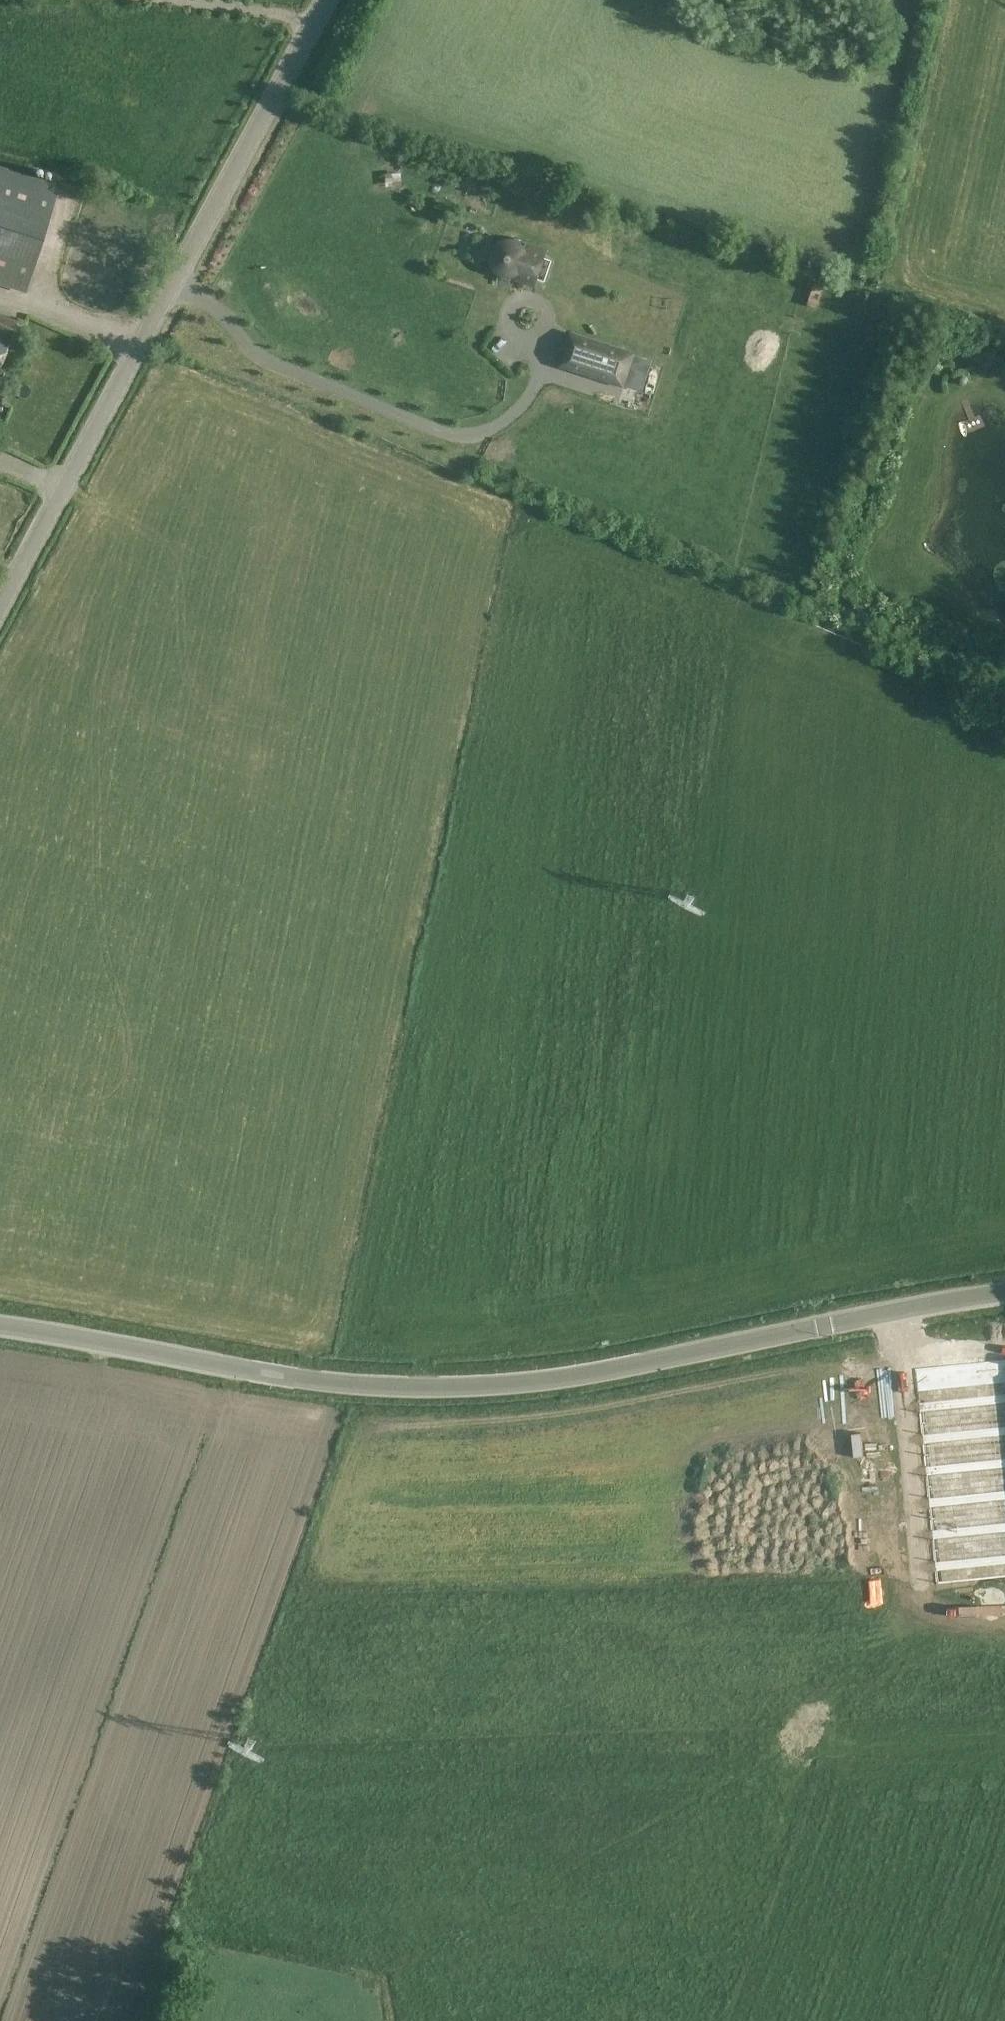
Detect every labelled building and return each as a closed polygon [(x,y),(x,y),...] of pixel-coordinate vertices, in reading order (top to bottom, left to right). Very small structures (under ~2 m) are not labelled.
[(23,291),(54,186),(0,170),(0,285),(23,291)] [(486,214),(484,223),(508,228),(510,220),(486,214)] [(498,243),(494,247),(494,248),(492,252),(491,256),(492,261),(493,265),(496,269),(499,272),(503,274),(502,277),(511,280),(512,277),(534,284),(546,251),(526,244),(527,242),(515,237),(514,240),(508,239),(503,240),(498,243)] [(8,340),(10,341),(19,320),(0,312),(0,360),(8,340)] [(570,334),(560,365),(623,385),(633,354),(570,334)] [(915,1368),(938,1585),(1004,1577),(1004,1358),(915,1368)]
